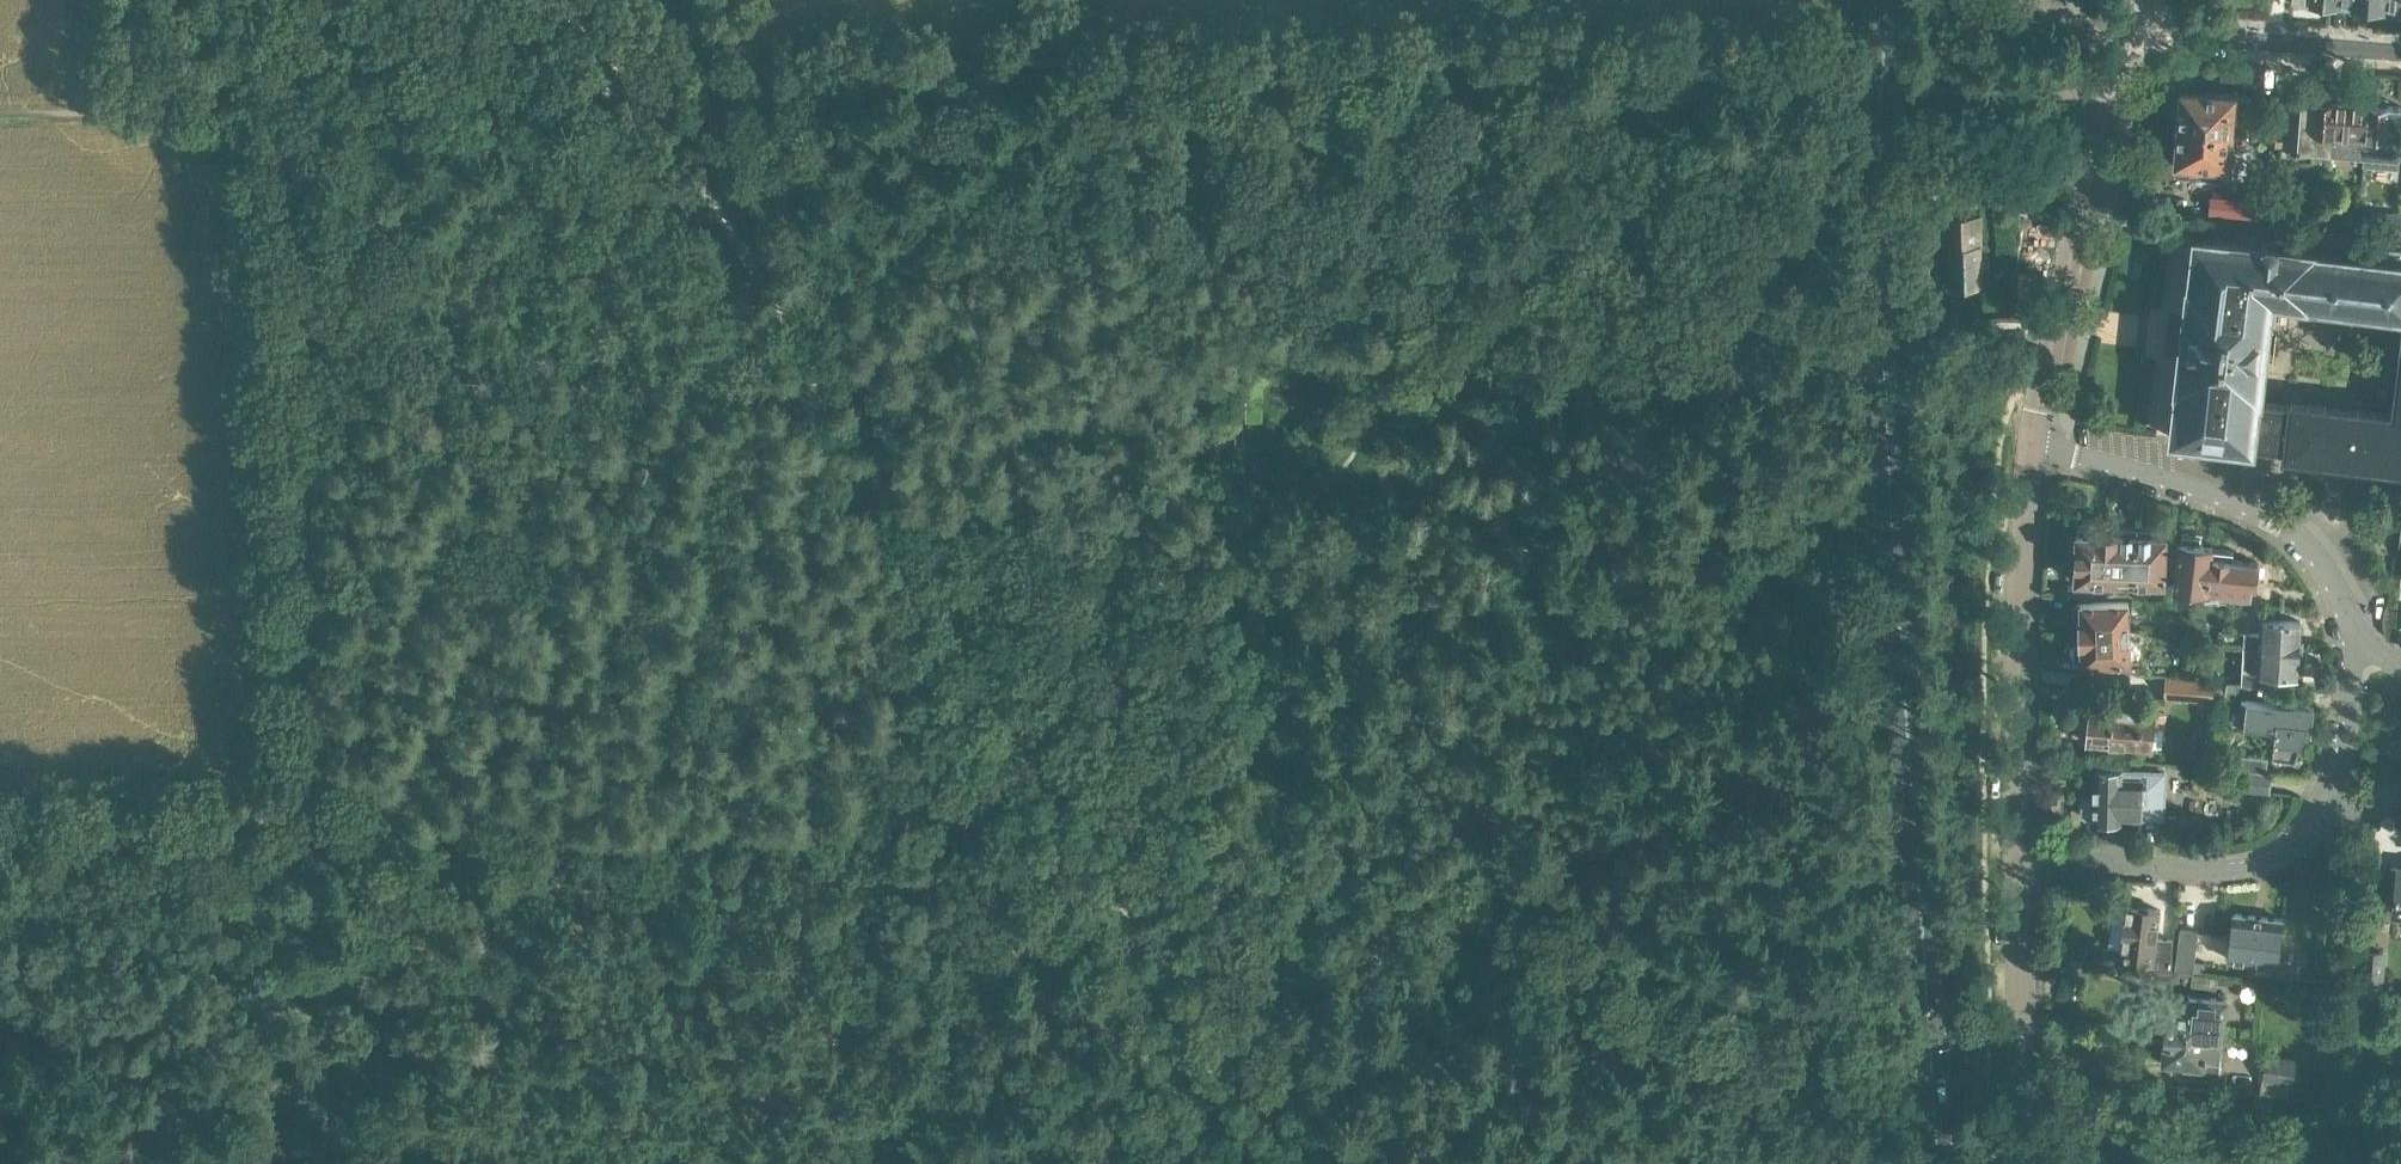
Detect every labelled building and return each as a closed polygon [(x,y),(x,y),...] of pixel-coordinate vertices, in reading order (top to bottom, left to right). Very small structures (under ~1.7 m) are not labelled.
[(2370,0),(2335,0),(2335,2),(2335,7),(2356,9),(2356,5),(2358,5),(2358,4),(2367,5),(2369,5),(2370,0)] [(2369,5),(2372,6),(2372,5),(2380,6),(2383,7),(2382,11),(2400,13),(2400,0),(2370,0),(2369,5)] [(2179,125),(2178,126),(2234,130),(2249,131),(2251,97),(2237,96),(2237,93),(2181,89),(2180,107),(2176,110),(2175,121),(2179,125)] [(2316,150),(2333,151),(2337,101),(2335,100),(2335,94),(2320,93),(2320,99),(2304,98),(2300,148),(2301,148),(2301,156),(2316,158),(2316,150)] [(2370,103),(2367,144),(2366,153),(2386,155),(2385,164),(2399,165),(2399,156),(2400,156),(2400,145),(2400,106),(2388,105),(2389,99),(2374,97),(2373,103),(2370,103)] [(2333,151),(2366,153),(2367,144),(2370,103),(2337,101),(2333,151)] [(2234,130),(2178,126),(2178,128),(2175,131),(2174,142),(2177,146),(2176,164),(2231,168),(2231,173),(2239,174),(2240,163),(2237,159),(2232,158),(2234,130)] [(2282,161),(2272,225),(2291,227),(2300,164),(2282,161)] [(2214,199),(2213,214),(2270,220),(2272,205),(2214,199)] [(2400,239),(2400,213),(2386,212),(2384,230),(2377,229),(2377,236),(2400,239)] [(1948,216),(1949,246),(1950,287),(1983,286),(1982,245),(1977,245),(1977,226),(1981,226),(1981,215),(1948,216)] [(2359,217),(2341,216),(2340,234),(2357,236),(2359,217)] [(2314,252),(2314,251),(2280,247),(2280,244),(2279,244),(2278,242),(2276,241),(2275,241),(2272,240),(2269,240),(2267,241),(2265,242),(2264,242),(2263,245),(2197,237),(2191,287),(2190,286),(2185,325),(2184,324),(2181,349),(2183,349),(2178,387),(2179,387),(2173,437),(2254,447),(2254,444),(2287,448),(2286,455),(2400,468),(2400,340),(2392,410),(2291,397),(2290,403),(2265,399),(2278,302),(2312,307),(2313,305),(2400,317),(2400,249),(2344,242),(2342,255),(2314,252)] [(1928,247),(1918,247),(1919,262),(1928,261),(1928,247)] [(2327,483),(2319,494),(2328,501),(2336,491),(2327,483)] [(2079,532),(2077,532),(2076,580),(2094,580),(2094,595),(2105,595),(2106,533),(2095,533),(2096,526),(2080,525),(2079,532)] [(2116,581),(2137,582),(2139,527),(2119,527),(2119,534),(2106,533),(2105,595),(2113,596),(2116,581)] [(2139,527),(2137,582),(2165,583),(2167,536),(2155,535),(2155,528),(2139,527)] [(2175,585),(2207,589),(2209,589),(2214,548),(2213,548),(2214,544),(2201,542),(2201,535),(2184,533),(2183,540),(2181,540),(2175,585)] [(2234,550),(2214,548),(2209,589),(2207,589),(2206,594),(2228,596),(2228,600),(2248,603),(2249,593),(2251,593),(2252,583),(2256,583),(2259,561),(2233,558),(2234,550)] [(2275,602),(2275,604),(2289,605),(2289,604),(2290,594),(2276,593),(2275,602)] [(2081,619),(2081,630),(2134,630),(2134,598),(2081,598),(2081,601),(2079,601),(2074,604),(2074,616),(2078,618),(2081,618),(2081,619)] [(2169,614),(2169,600),(2156,600),(2156,609),(2169,614)] [(2204,616),(2193,615),(2191,631),(2203,632),(2204,616)] [(2246,632),(2246,644),(2300,648),(2301,621),(2260,619),(2259,632),(2246,632)] [(2134,671),(2134,630),(2081,630),(2081,643),(2082,643),(2082,644),(2074,644),(2074,660),(2082,660),(2082,661),(2122,661),(2122,670),(2134,671)] [(2300,648),(2246,644),(2243,682),(2264,684),(2265,672),(2298,674),(2300,648)] [(2213,679),(2187,676),(2167,675),(2164,699),(2211,702),(2213,679)] [(2237,683),(2227,681),(2226,697),(2236,698),(2237,683)] [(2089,739),(2152,744),(2154,725),(2162,725),(2163,711),(2141,708),(2141,704),(2116,701),(2116,700),(2093,698),(2093,704),(2092,704),(2091,718),(2086,717),(2084,737),(2089,738),(2089,739)] [(2277,729),(2273,758),(2295,761),(2306,732),(2312,733),(2315,707),(2242,699),(2239,725),(2277,729)] [(2240,754),(2238,768),(2267,772),(2269,757),(2240,754)] [(2237,756),(2229,756),(2228,766),(2236,767),(2237,756)] [(2096,769),(2095,784),(2095,797),(2086,796),(2083,799),(2082,813),(2085,817),(2094,817),(2094,819),(2122,819),(2122,817),(2141,818),(2142,796),(2165,797),(2165,771),(2096,769)] [(2245,789),(2269,791),(2270,776),(2246,773),(2245,789)] [(2394,899),(2392,910),(2400,911),(2400,867),(2391,865),(2387,898),(2394,899)] [(2123,948),(2122,959),(2138,961),(2140,950),(2154,952),(2153,966),(2169,968),(2173,940),(2157,938),(2161,910),(2128,905),(2123,948)] [(2235,914),(2229,959),(2277,965),(2278,962),(2280,942),(2282,918),(2235,914)] [(2181,929),(2176,968),(2193,970),(2198,931),(2181,929)] [(2069,941),(2066,956),(2090,962),(2093,952),(2082,950),(2083,944),(2069,941)] [(2369,945),(2363,994),(2380,996),(2384,997),(2389,947),(2369,945)] [(2166,1028),(2226,1034),(2229,998),(2215,997),(2215,995),(2189,993),(2188,1008),(2168,1006),(2168,1008),(2157,1007),(2155,1024),(2167,1025),(2166,1028)] [(2380,996),(2363,994),(2361,1010),(2378,1012),(2380,996)] [(2165,1038),(2154,1037),(2152,1056),(2164,1057),(2164,1058),(2185,1060),(2184,1069),(2204,1071),(2204,1068),(2222,1070),(2226,1034),(2166,1028),(2165,1038)] [(2296,1094),(2297,1084),(2301,1059),(2268,1055),(2263,1089),(2296,1094)]
